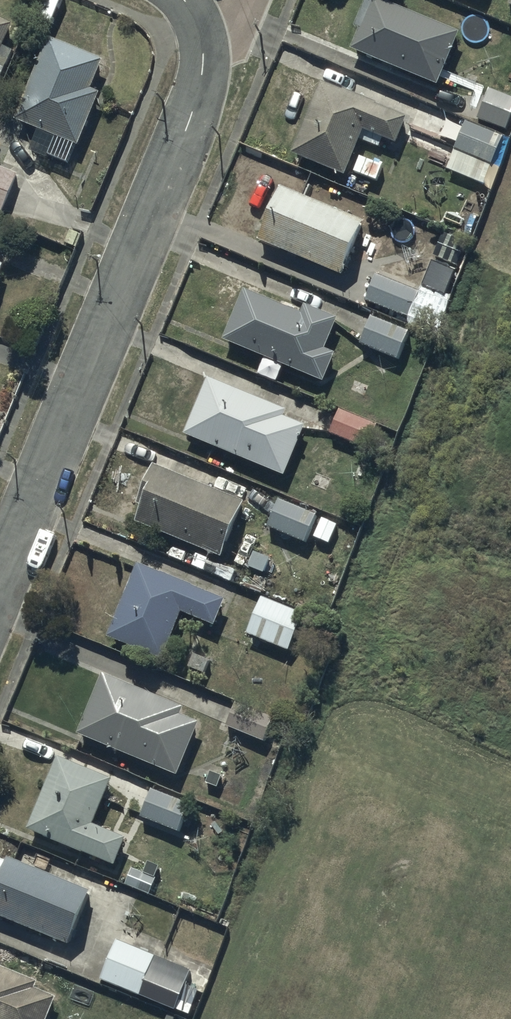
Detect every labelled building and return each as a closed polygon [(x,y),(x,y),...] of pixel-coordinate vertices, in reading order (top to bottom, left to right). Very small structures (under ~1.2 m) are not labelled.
[(461,38),(375,2),(373,6),(368,4),(356,32),(361,34),(352,54),(438,91),(461,38)] [(15,28),(0,21),(0,82),(2,83),(15,57),(4,52),(15,28)] [(93,95),(105,65),(49,43),(16,125),(56,141),(49,159),(71,168),(78,150),(81,151),(102,99),(93,95)] [(346,180),(364,134),(399,148),(409,121),(321,86),(292,159),(346,180)] [(489,93),(478,122),(507,134),(510,124),(510,101),(489,93)] [(505,142),(467,125),(464,131),(463,130),(455,146),(458,147),(456,153),(493,170),(505,142)] [(0,169),(0,214),(4,216),(19,177),(0,169)] [(282,191),(259,245),(343,281),(366,226),(282,191)] [(377,276),(365,303),(410,322),(422,296),(377,276)] [(246,294),(224,345),(323,387),(335,359),(326,355),(339,322),(306,309),(302,318),(246,294)] [(410,335),(372,320),(361,349),(398,364),(410,335)] [(285,481),(305,429),(285,422),(289,413),(207,381),(184,442),(285,481)] [(377,428),(339,413),(330,437),(368,452),(377,428)] [(245,507),(153,469),(137,509),(144,512),(137,528),(222,562),(245,507)] [(279,504),(268,532),(306,548),(310,539),(330,547),(338,528),(279,504)] [(226,604),(137,569),(108,642),(163,664),(182,617),(216,630),(226,604)] [(263,600),(246,638),(289,657),(306,618),(263,600)] [(185,712),(103,679),(79,740),(179,780),(200,728),(181,721),(185,712)] [(275,722),(236,706),(226,729),(265,745),(275,722)] [(113,784),(56,761),(27,836),(115,871),(127,842),(95,829),(113,784)] [(190,809),(151,795),(141,822),(180,837),(190,809)] [(70,948),(91,896),(9,863),(7,867),(0,864),(0,920),(70,948)] [(116,944),(100,985),(184,1018),(188,1018),(198,994),(185,989),(191,974),(116,944)] [(0,967),(0,1018),(46,1018),(54,999),(33,990),(36,982),(0,967)]
